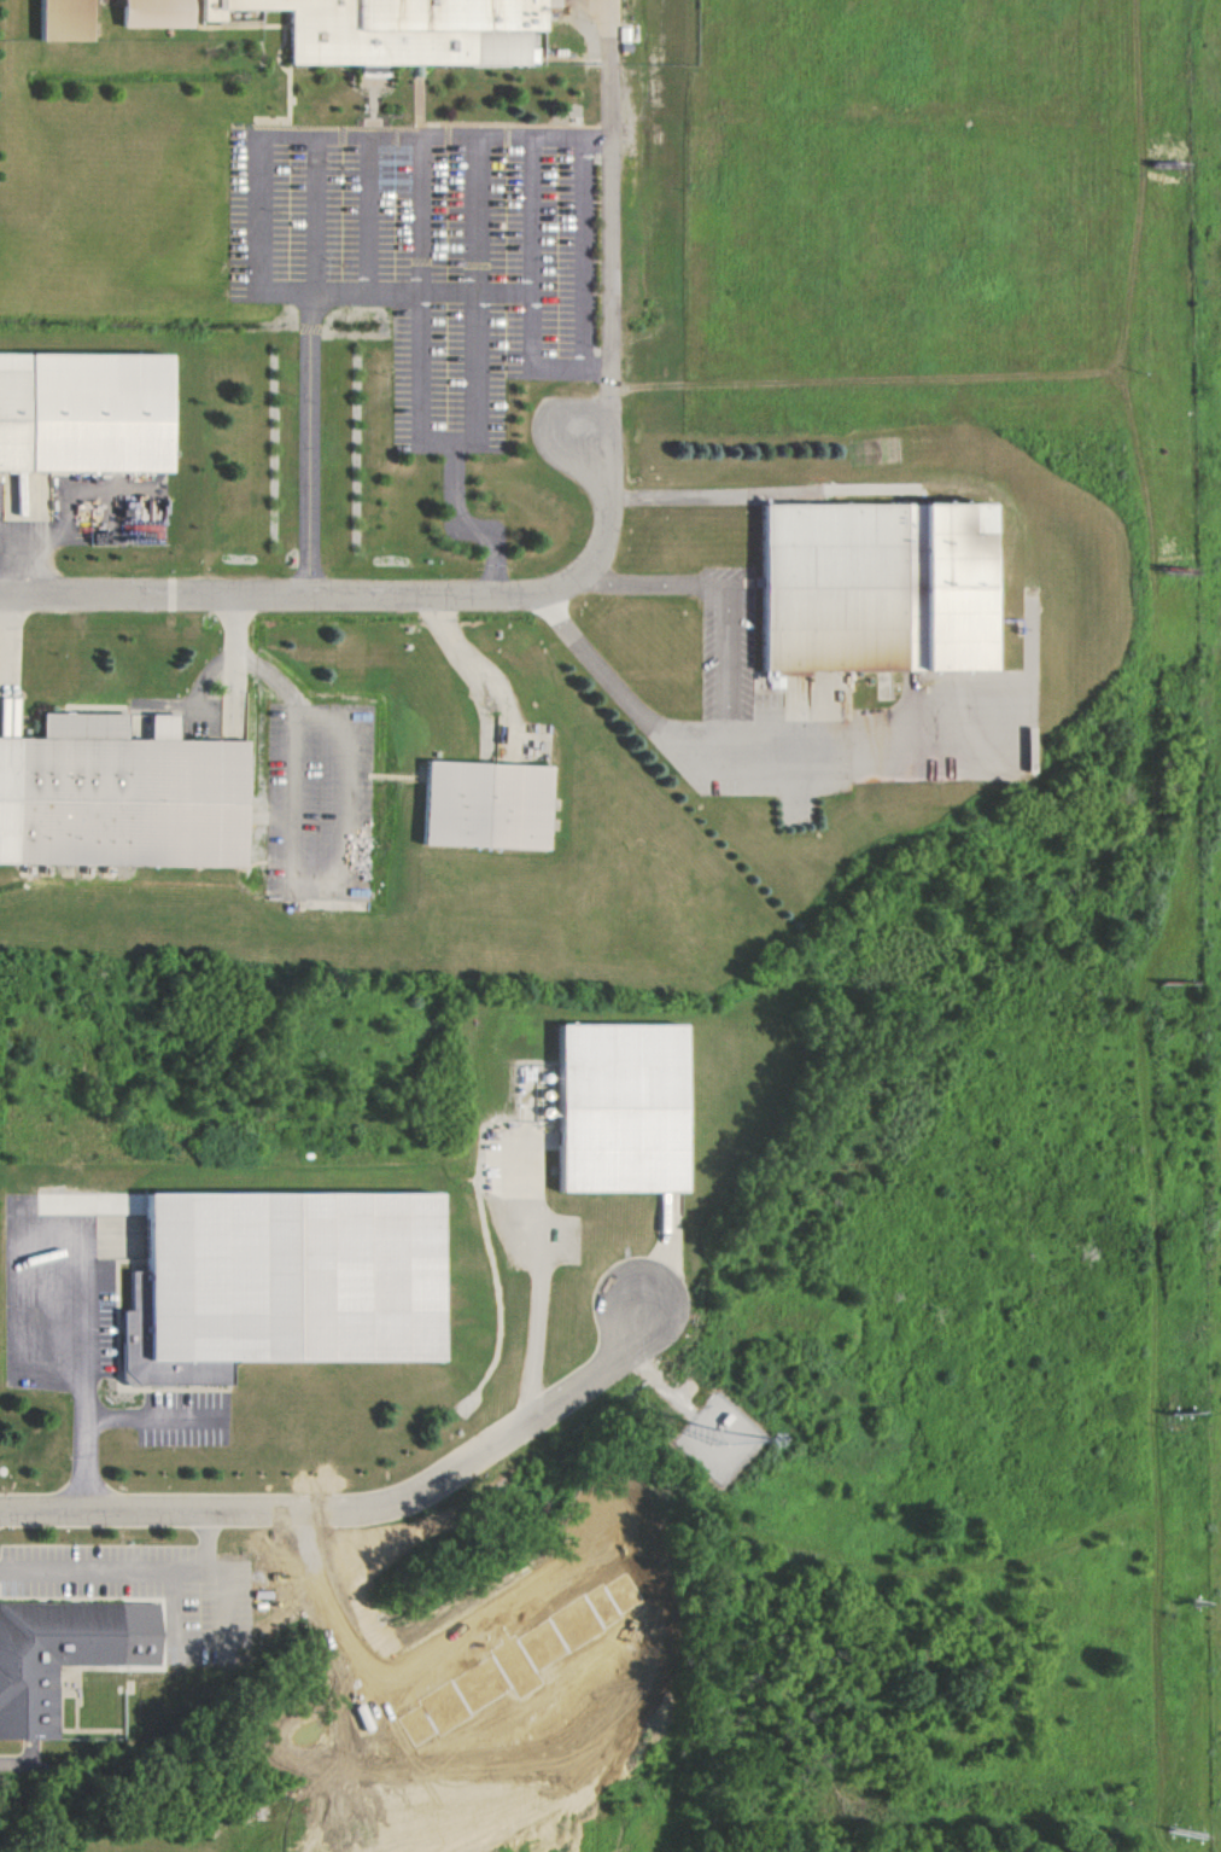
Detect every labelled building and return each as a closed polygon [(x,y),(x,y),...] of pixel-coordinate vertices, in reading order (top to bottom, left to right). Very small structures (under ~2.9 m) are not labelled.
[(40,43),(40,0),(89,0),(89,43),(40,43)] [(121,31),(121,0),(189,0),(189,31),(121,31)] [(222,24),(221,16),(287,16),(287,66),(543,66),(543,0),(199,0),(199,25),(222,24)] [(165,479),(166,363),(0,362),(0,478),(165,479)] [(1010,671),(1010,519),(1005,519),(1005,503),(761,503),(761,586),(768,586),(768,597),(762,597),(762,647),(767,647),(767,671),(1010,671)] [(232,878),(0,875),(0,747),(233,750),(232,878)] [(536,773),(533,858),(410,855),(413,768),(536,773)] [(542,1202),(544,1032),(666,1035),(665,1204),(542,1202)] [(134,1202),(422,1205),(420,1371),(133,1369),(134,1202)] [(167,1666),(167,1603),(1,1603),(1,1613),(0,1613),(0,1740),(62,1740),(63,1666),(167,1666)]
